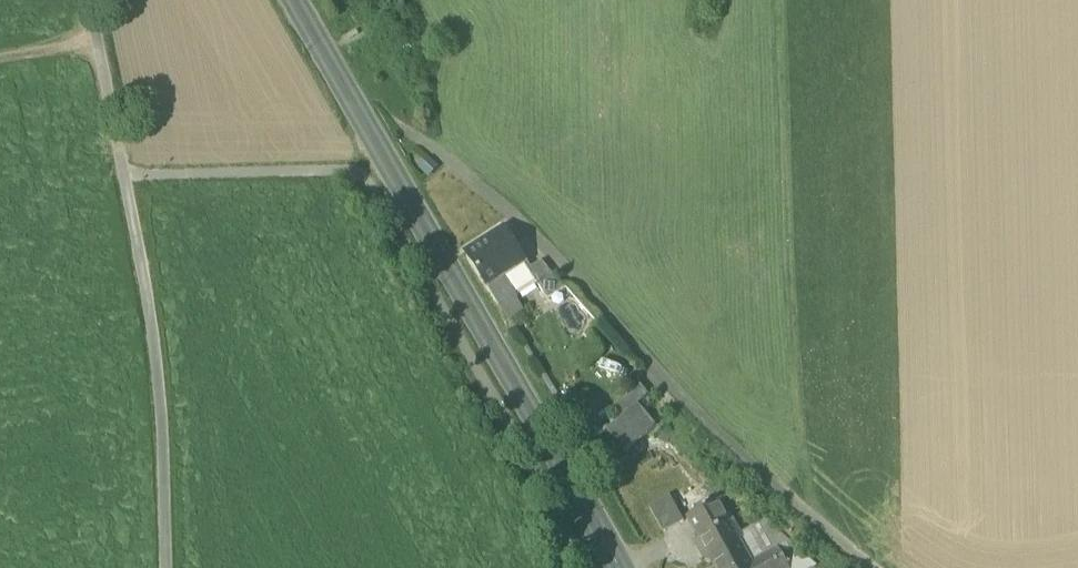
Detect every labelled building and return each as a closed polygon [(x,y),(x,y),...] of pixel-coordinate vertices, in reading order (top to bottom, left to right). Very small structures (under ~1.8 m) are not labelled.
[(467,254),(489,289),(506,279),(527,265),(505,230),(467,254)] [(529,272),(548,301),(564,290),(542,263),(529,272)] [(519,299),(506,279),(489,289),(502,309),(516,301),(519,299)] [(516,301),(502,309),(510,320),(524,313),(516,301)] [(614,410),(622,420),(638,407),(650,397),(641,387),(614,410)] [(608,432),(626,454),(656,429),(638,407),(622,420),(608,432)] [(660,441),(669,443),(672,434),(663,431),(660,441)] [(649,506),(663,532),(684,521),(670,495),(649,506)] [(688,518),(709,557),(740,541),(743,539),(740,534),(721,499),(688,518)] [(766,519),(751,528),(757,538),(772,529),(766,519)] [(773,528),(772,529),(757,538),(751,528),(740,534),(743,539),(740,541),(752,563),(778,548),(785,560),(799,551),(773,528)] [(740,541),(709,557),(715,567),(769,567),(785,560),(778,548),(752,563),(740,541)] [(816,567),(799,551),(785,560),(789,567),(814,567),(816,567)] [(785,560),(769,567),(789,567),(785,560)]
